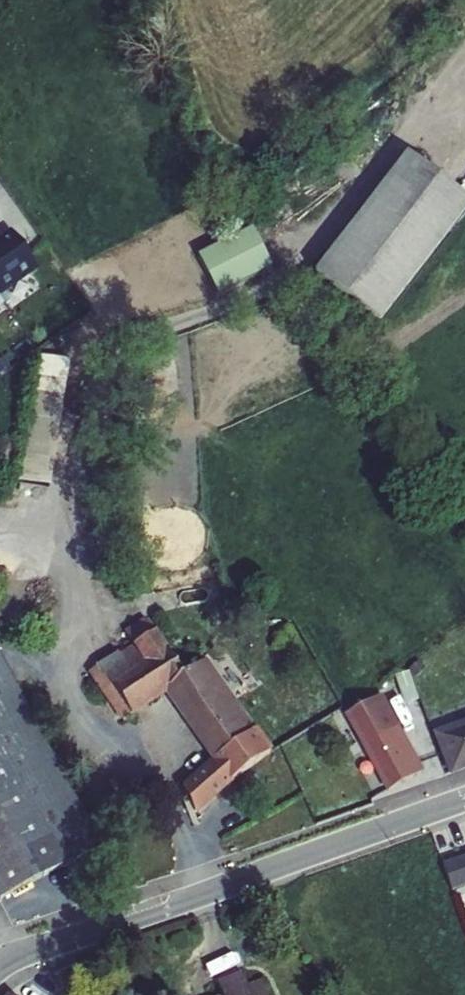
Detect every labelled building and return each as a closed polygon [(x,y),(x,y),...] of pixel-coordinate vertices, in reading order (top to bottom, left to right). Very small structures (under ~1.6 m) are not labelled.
[(313,271),(377,318),(464,199),(464,197),(402,150),(313,271)] [(35,264),(9,227),(0,234),(0,289),(35,264)] [(228,283),(231,290),(263,275),(266,274),(251,241),(245,244),(217,256),(228,283)] [(38,354),(36,389),(67,391),(69,356),(38,354)] [(188,788),(201,814),(279,757),(213,661),(192,675),(162,630),(159,631),(150,618),(135,628),(120,638),(128,652),(123,655),(133,671),(154,703),(154,705),(175,691),(225,762),(188,788)] [(0,645),(0,703),(88,859),(108,848),(0,645)] [(116,681),(138,714),(154,703),(133,671),(116,681)] [(396,795),(428,778),(407,739),(409,738),(390,701),(357,719),(396,795)] [(5,903),(88,859),(0,703),(0,894),(5,903)] [(457,773),(464,770),(464,727),(444,735),(457,773)] [(439,868),(448,894),(464,888),(464,858),(439,868)] [(285,912),(272,918),(275,924),(288,918),(285,912)] [(271,981),(253,987),(247,971),(223,979),(228,994),(276,994),(271,981)]
